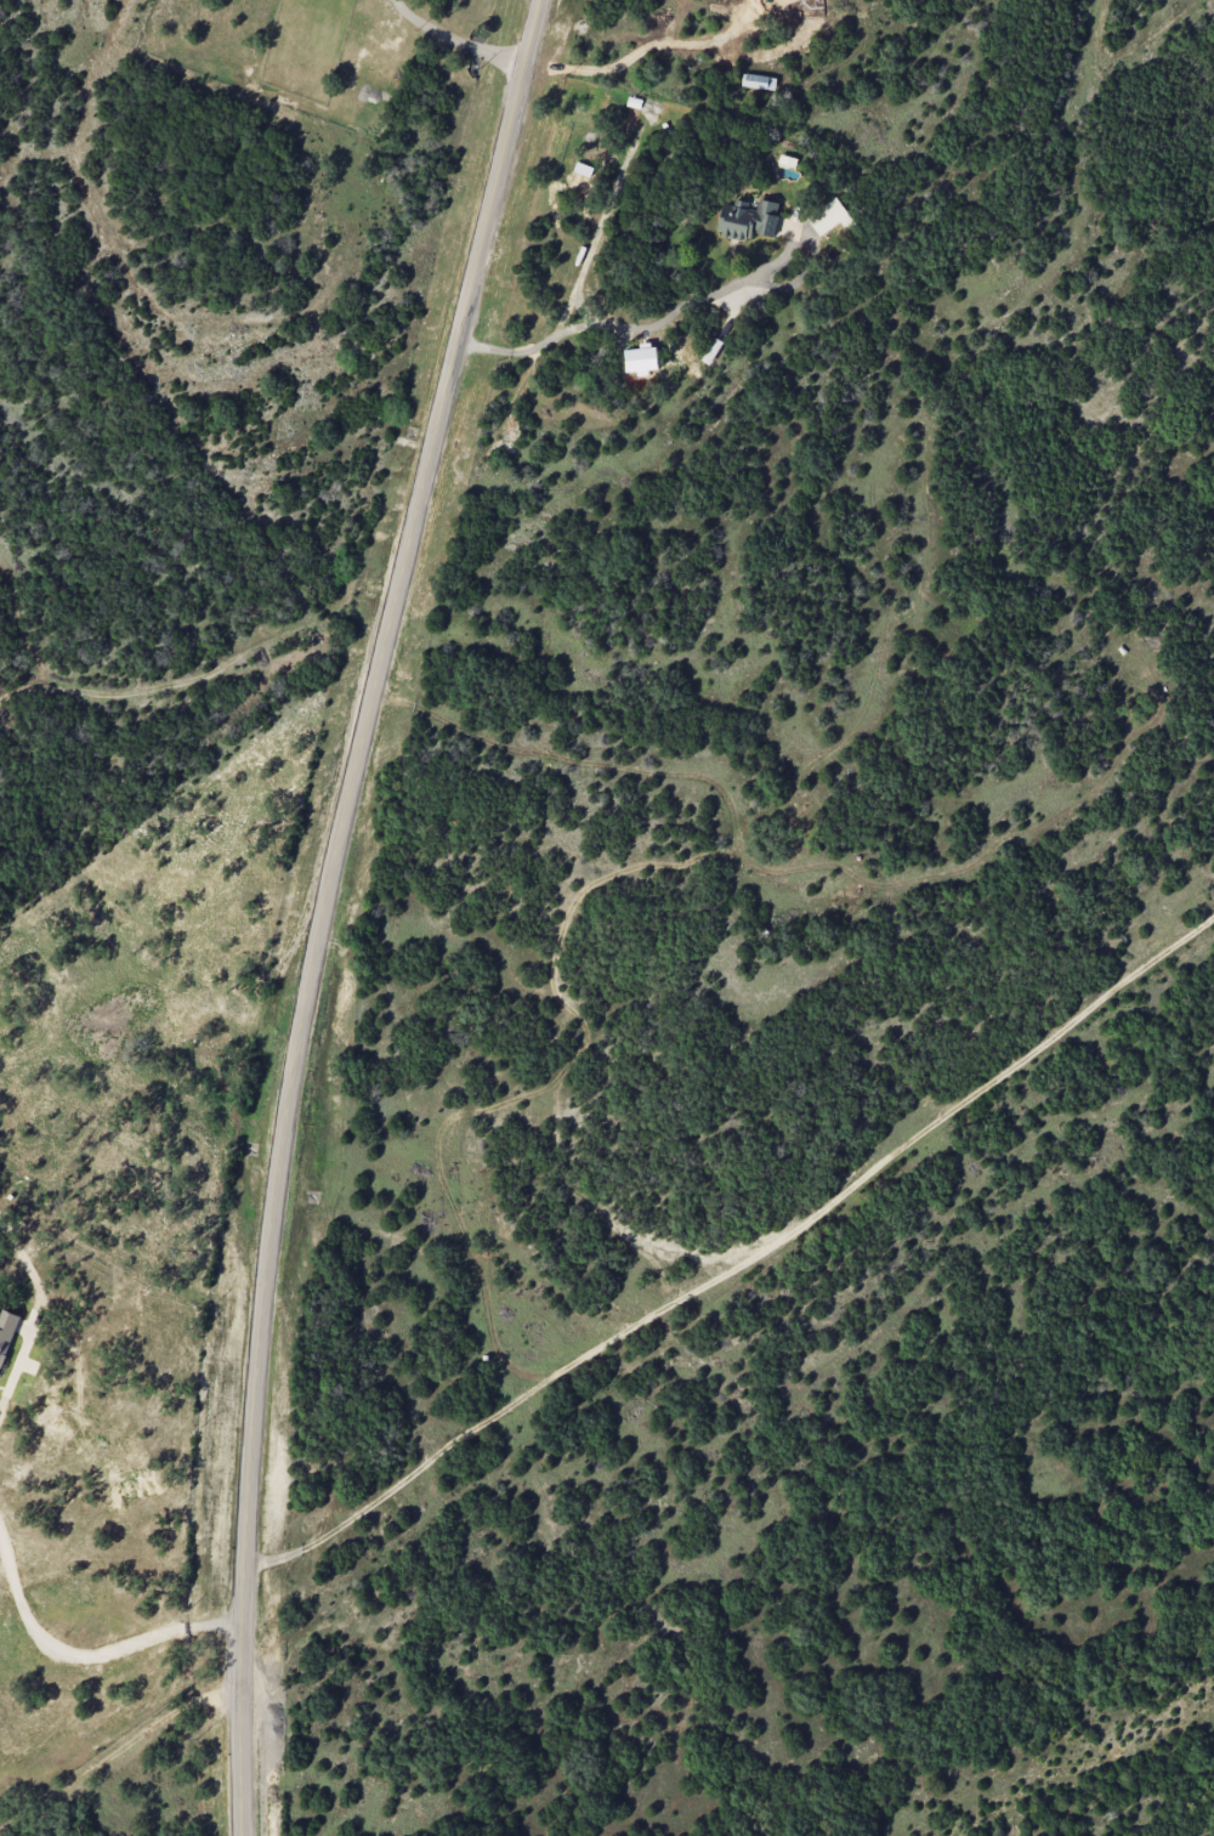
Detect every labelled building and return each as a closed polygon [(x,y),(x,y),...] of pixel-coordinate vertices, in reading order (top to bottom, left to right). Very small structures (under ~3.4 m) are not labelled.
[(776,76),(742,74),(742,87),(775,89),(776,76)] [(846,231),(855,224),(837,196),(806,217),(819,236),(840,222),(846,231)] [(773,237),(780,203),(758,199),(757,207),(724,200),(716,234),(749,241),(751,232),(773,237)] [(702,361),(711,365),(723,342),(714,337),(702,361)] [(21,1316),(3,1309),(0,1316),(0,1371),(21,1316)]
